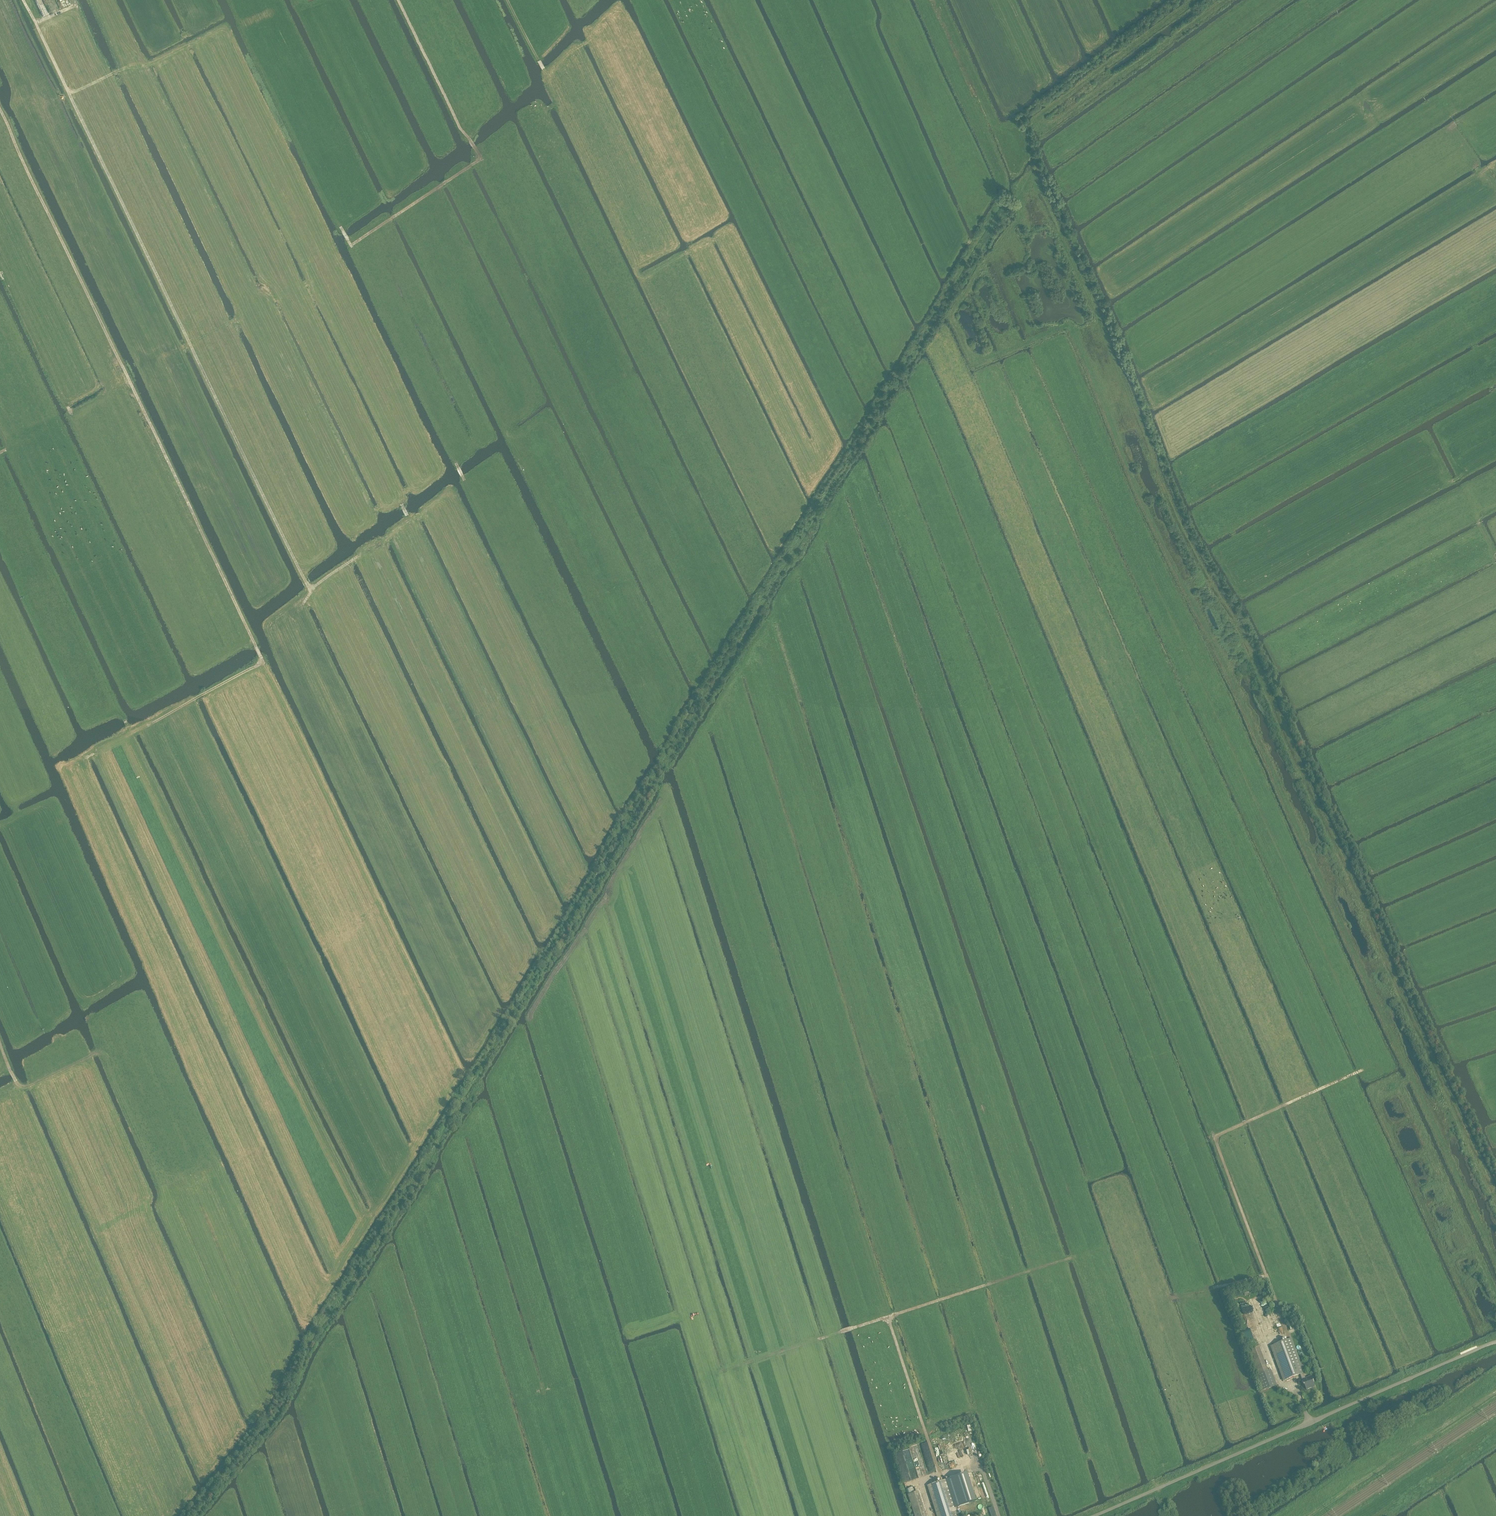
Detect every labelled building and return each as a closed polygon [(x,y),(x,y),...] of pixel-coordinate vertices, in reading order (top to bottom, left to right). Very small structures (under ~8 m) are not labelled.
[(1292,1338),(1275,1345),(1272,1346),(1285,1380),(1300,1375),(1302,1380),(1304,1384),(1305,1384),(1307,1390),(1315,1387),(1313,1382),(1314,1382),(1312,1376),(1306,1379),(1304,1373),(1305,1373),(1292,1338)] [(927,1486),(937,1515),(959,1515),(948,1479),(927,1486)] [(918,1492),(908,1495),(915,1515),(926,1515),(918,1492)]
